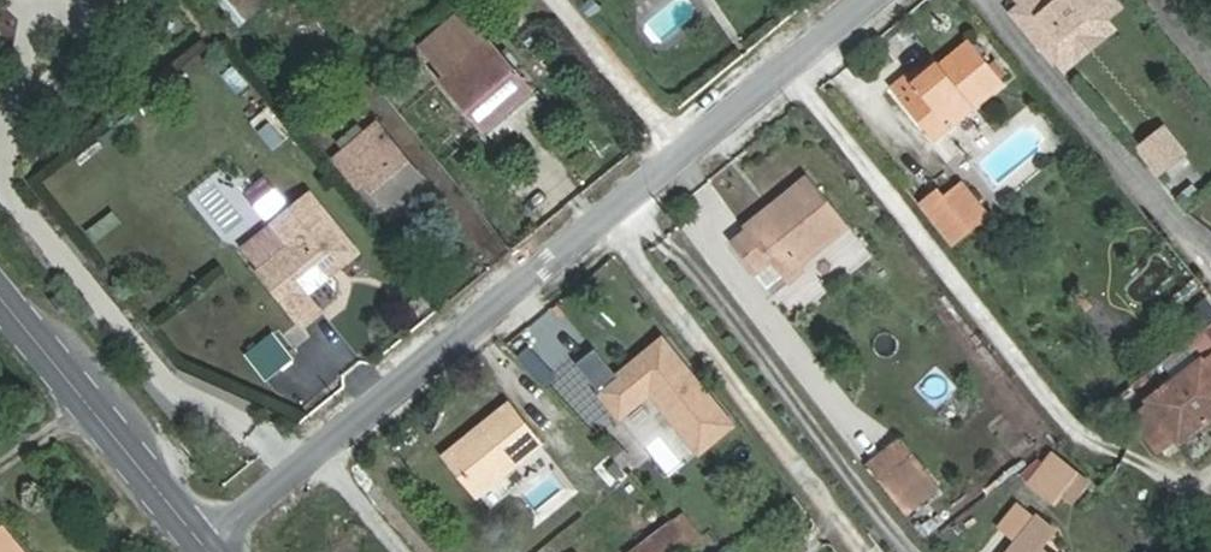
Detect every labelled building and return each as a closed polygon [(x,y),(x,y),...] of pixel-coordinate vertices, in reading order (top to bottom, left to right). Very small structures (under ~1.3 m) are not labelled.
[(272,0),(218,0),(217,1),(239,28),(272,0)] [(1014,11),(1051,54),(1116,0),(1027,0),(1014,11)] [(551,96),(480,12),(434,51),(505,134),(551,96)] [(923,139),(992,83),(954,37),(885,94),(923,139)] [(236,95),(252,86),(239,63),(223,72),(236,95)] [(261,150),(277,137),(253,109),(241,118),(250,128),(245,132),(261,150)] [(1160,178),(1191,151),(1165,121),(1134,147),(1160,178)] [(378,134),(332,172),(378,228),(425,189),(378,134)] [(767,270),(846,210),(807,158),(723,221),(729,228),(715,239),(739,269),(756,257),(767,270)] [(266,220),(289,201),(266,173),(243,192),(266,220)] [(986,211),(960,179),(922,208),(949,242),(986,211)] [(307,298),(356,258),(306,199),(270,229),(287,250),(257,275),(302,329),(321,314),(307,298)] [(98,242),(124,223),(114,210),(88,229),(98,242)] [(272,232),(242,257),(257,275),(287,250),(272,232)] [(276,330),(245,352),(265,380),(296,358),(276,330)] [(730,424),(660,341),(626,369),(597,392),(618,417),(647,393),(696,452),(730,424)] [(1210,403),(1210,345),(1210,344),(1123,413),(1152,449),(1210,403)] [(540,442),(502,397),(441,449),(479,493),(540,442)] [(920,482),(894,448),(868,469),(894,502),(920,482)] [(1073,495),(1085,478),(1049,454),(1031,481),(1054,497),(1060,487),(1073,495)] [(1034,514),(1006,551),(1049,551),(1046,550),(1058,532),(1034,514)] [(683,515),(631,551),(685,551),(702,540),(683,515)] [(12,523),(0,533),(0,551),(36,551),(12,523)]
